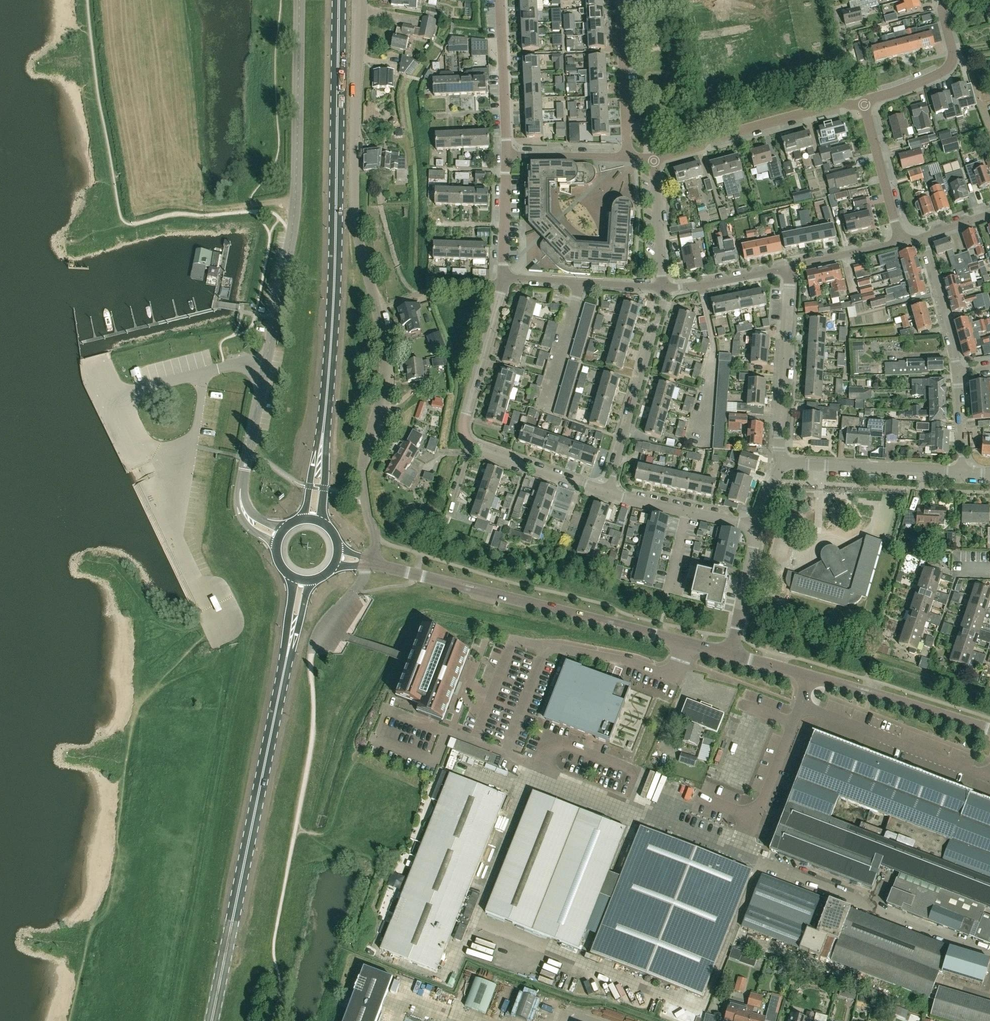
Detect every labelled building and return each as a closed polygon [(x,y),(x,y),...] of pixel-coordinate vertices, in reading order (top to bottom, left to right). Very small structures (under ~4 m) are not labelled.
[(401,6),(406,7),(407,8),(424,10),(425,0),(401,0),(401,6)] [(521,11),(537,10),(543,10),(543,0),(520,0),(521,11)] [(587,9),(587,10),(603,9),(603,0),(586,0),(587,9)] [(862,21),(861,16),(865,15),(868,10),(867,8),(878,5),(877,0),(859,0),(853,1),(855,9),(842,12),(845,25),(862,21)] [(918,0),(904,0),(903,0),(905,6),(897,8),(898,13),(906,11),(907,13),(920,9),(918,0)] [(442,20),(442,19),(443,12),(427,9),(426,17),(442,20)] [(587,10),(587,9),(580,9),(580,13),(582,15),(587,15),(587,23),(604,22),(604,21),(606,20),(605,16),(605,15),(604,10),(603,9),(587,10)] [(521,11),(522,24),(538,23),(537,10),(521,11)] [(886,23),(898,20),(896,14),(884,17),(886,23)] [(409,35),(432,40),(436,20),(423,18),(421,29),(403,25),(402,30),(397,28),(396,35),(394,35),(391,48),(406,51),(409,35)] [(604,22),(587,23),(588,30),(583,30),(583,36),(588,35),(588,36),(604,35),(604,22)] [(545,36),(545,30),(538,30),(538,23),(522,24),(522,37),(538,36),(545,36)] [(938,24),(917,30),(922,50),(935,47),(931,33),(939,31),(938,24)] [(916,29),(905,31),(911,53),(922,50),(917,30),(916,29)] [(905,31),(894,34),(899,56),(911,53),(905,31)] [(882,38),(884,46),(887,59),(899,56),(894,34),(882,38)] [(604,35),(588,36),(589,49),(605,48),(604,35)] [(538,36),(522,37),(523,51),(539,50),(538,36)] [(459,46),(459,38),(452,37),(448,44),(448,46),(459,46)] [(875,62),(887,59),(884,46),(878,47),(876,39),(870,40),(873,49),(871,49),(875,62)] [(486,41),(472,40),(472,49),(480,48),(481,54),(488,54),(488,48),(487,48),(486,41)] [(864,60),(859,43),(854,45),(858,62),(864,60)] [(402,56),(399,73),(404,74),(414,61),(402,56)] [(589,58),(590,71),(606,71),(605,57),(589,58)] [(523,59),(524,73),(540,72),(539,59),(523,59)] [(395,88),(395,81),(395,71),(385,71),(374,71),(373,88),(389,89),(389,88),(395,88)] [(473,94),(472,71),(468,71),(466,73),(466,78),(460,78),(461,95),(473,94)] [(473,71),(472,71),(473,94),(487,94),(487,81),(490,81),(489,71),(473,71)] [(606,83),(606,71),(590,71),(579,72),(579,75),(581,77),(585,76),(586,84),(590,84),(606,83)] [(448,96),(447,72),(442,73),(440,75),(440,79),(434,80),(434,96),(448,96)] [(461,95),(460,78),(454,79),(453,74),(451,72),(447,72),(448,96),(461,95)] [(540,72),(524,73),(524,86),(541,85),(540,72)] [(590,84),(591,97),(607,97),(606,83),(590,84)] [(976,106),(975,101),(972,89),(967,90),(965,85),(964,85),(963,83),(958,85),(958,86),(952,88),(954,96),(951,97),(954,109),(956,117),(956,119),(963,117),(962,109),(976,106)] [(567,92),(569,92),(576,92),(576,84),(567,84),(567,92)] [(524,86),(525,98),(541,98),(541,85),(524,86)] [(954,109),(951,97),(949,92),(940,94),(941,97),(932,99),(936,114),(945,112),(947,120),(956,117),(954,109)] [(608,110),(607,97),(591,97),(592,110),(608,110)] [(541,98),(525,98),(526,112),(542,111),(541,98)] [(913,118),(915,127),(920,126),(921,131),(930,128),(927,115),(928,115),(925,104),(911,108),(914,118),(913,118)] [(592,124),(608,123),(608,110),(592,110),(592,124)] [(526,112),(526,125),(542,124),(542,111),(526,112)] [(889,118),(895,141),(908,138),(908,136),(913,135),(912,128),(908,129),(907,121),(904,122),(902,115),(889,118)] [(608,123),(592,124),(593,136),(609,136),(608,123)] [(824,125),(823,125),(824,128),(820,129),(820,131),(816,132),(820,146),(838,142),(837,136),(848,133),(847,129),(845,129),(845,127),(844,127),(843,123),(832,126),(831,123),(831,124),(824,125)] [(543,137),(542,124),(526,125),(527,138),(543,137)] [(403,129),(392,130),(393,141),(403,140),(403,129)] [(475,132),(476,149),(489,148),(489,131),(475,132)] [(476,149),(475,132),(462,133),(463,149),(476,149)] [(450,150),(449,133),(436,134),(437,151),(450,150)] [(449,133),(450,150),(463,149),(462,133),(449,133)] [(822,166),(819,154),(815,156),(813,148),(809,133),(795,137),(799,151),(800,151),(807,149),(809,157),(812,156),(815,168),(822,166)] [(802,160),(800,151),(799,151),(795,137),(782,140),(786,155),(793,153),(795,161),(802,160)] [(928,137),(918,139),(920,145),(921,145),(930,143),(928,137)] [(959,149),(956,138),(943,142),(945,152),(959,149)] [(910,148),(920,145),(918,139),(908,142),(909,148),(910,148)] [(899,155),(903,169),(923,164),(920,150),(923,150),(921,145),(920,145),(910,148),(911,152),(899,155)] [(820,154),(819,154),(822,166),(823,166),(822,162),(832,159),(834,165),(840,163),(840,161),(851,158),(848,146),(832,151),(830,146),(818,149),(820,154)] [(768,148),(750,153),(754,168),(767,164),(771,180),(782,177),(776,158),(771,159),(768,148)] [(406,171),(406,158),(399,157),(399,153),(389,152),(388,154),(382,154),(382,152),(364,152),(364,172),(380,172),(380,171),(406,171)] [(737,157),(736,157),(734,155),(731,156),(730,159),(724,160),(734,195),(739,193),(734,174),(742,172),(737,157)] [(734,195),(724,160),(718,162),(716,161),(712,162),(712,164),(710,164),(715,179),(722,177),(728,196),(734,195)] [(783,164),(782,165),(781,165),(783,174),(786,174),(786,175),(794,173),(791,162),(783,164)] [(687,167),(695,198),(696,202),(700,201),(697,187),(698,187),(696,179),(703,177),(699,163),(687,167)] [(987,167),(982,169),(980,163),(965,168),(966,170),(967,170),(970,179),(969,179),(972,187),(978,185),(979,189),(980,189),(983,190),(986,189),(987,186),(989,185),(989,177),(987,167)] [(541,250),(542,251),(555,266),(562,271),(566,272),(570,274),(574,274),(590,275),(590,269),(599,270),(599,267),(617,268),(617,266),(627,266),(629,238),(632,238),(633,230),(630,230),(631,213),(634,214),(634,212),(634,210),(633,208),(632,207),(631,205),(630,204),(629,203),(627,202),(625,202),(623,202),(622,202),(620,202),(618,203),(617,203),(616,204),(615,206),(614,207),(613,208),(613,210),(612,212),(610,249),(576,247),(559,230),(551,216),(550,186),(587,186),(588,186),(590,185),(591,184),(592,183),(593,182),(594,181),(595,180),(596,178),(596,176),(596,174),(596,172),(595,171),(594,169),(593,168),(592,166),(590,165),(588,165),(587,164),(585,164),(531,165),(531,175),(528,175),(529,193),(526,193),(526,201),(529,201),(529,210),(526,210),(526,218),(529,218),(529,219),(543,241),(541,243),(541,244),(540,245),(540,246),(540,247),(540,248),(541,249),(541,250)] [(691,199),(695,198),(687,167),(674,170),(678,184),(685,182),(687,190),(688,190),(691,199)] [(922,175),(920,170),(920,169),(909,172),(909,175),(911,183),(923,179),(922,175)] [(830,196),(834,195),(840,193),(839,188),(858,183),(856,178),(859,178),(857,173),(855,173),(854,170),(826,177),(830,190),(829,190),(829,192),(830,196)] [(965,184),(961,172),(945,177),(950,192),(951,192),(954,200),(953,200),(954,204),(963,201),(962,196),(968,194),(965,184)] [(949,209),(944,194),(947,194),(944,186),(940,173),(934,175),(936,181),(932,183),(936,197),(932,198),(937,213),(949,209)] [(710,180),(704,181),(707,192),(713,190),(710,180)] [(449,206),(449,189),(436,189),(435,205),(449,206)] [(449,206),(462,206),(462,190),(449,189),(449,206)] [(462,190),(462,206),(475,207),(475,190),(462,190)] [(475,190),(475,207),(480,207),(480,209),(488,210),(488,207),(489,190),(475,190)] [(792,195),(794,203),(810,199),(808,191),(792,195)] [(919,211),(920,210),(923,218),(928,216),(930,217),(933,216),(933,214),(934,214),(928,193),(921,195),(921,193),(916,195),(918,203),(917,203),(916,205),(917,210),(919,211)] [(830,196),(828,196),(831,209),(838,207),(834,195),(830,196)] [(856,215),(859,231),(872,228),(869,218),(872,217),(869,206),(864,207),(863,205),(867,204),(865,198),(857,200),(853,201),(853,203),(855,209),(854,209),(855,212),(856,215)] [(713,200),(697,204),(701,218),(717,214),(713,200)] [(746,207),(738,209),(740,216),(748,214),(746,207)] [(827,207),(824,208),(822,208),(825,222),(831,220),(827,207)] [(859,231),(856,215),(855,212),(846,214),(846,211),(840,212),(843,223),(846,222),(846,225),(843,226),(845,234),(848,233),(859,231)] [(760,214),(761,221),(772,219),(771,212),(760,214)] [(797,246),(810,244),(807,231),(806,224),(803,212),(799,212),(801,225),(802,232),(795,233),(797,246)] [(722,239),(728,238),(725,222),(722,223),(719,224),(721,234),(722,239)] [(680,233),(696,229),(695,223),(692,224),(691,223),(678,227),(679,233),(680,233)] [(820,228),(822,241),(834,239),(832,226),(820,228)] [(820,228),(807,231),(810,244),(822,241),(820,228)] [(696,229),(680,233),(680,234),(679,234),(680,240),(692,238),(691,238),(695,237),(694,232),(695,231),(697,231),(696,229)] [(978,256),(984,254),(982,246),(980,240),(978,240),(975,231),(963,235),(967,250),(975,248),(978,256)] [(797,246),(795,233),(782,236),(785,249),(797,246)] [(722,241),(722,239),(721,234),(716,235),(719,249),(713,250),(713,251),(712,252),(712,257),(714,257),(716,265),(716,266),(727,264),(723,243),(722,241)] [(779,239),(767,242),(769,255),(782,253),(779,239)] [(964,266),(960,255),(955,257),(952,250),(953,250),(950,239),(934,245),(937,255),(948,251),(953,270),(964,266)] [(723,243),(727,264),(738,262),(737,262),(735,246),(734,246),(733,241),(723,243)] [(757,258),(769,255),(767,242),(754,244),(757,258)] [(434,260),(447,260),(447,243),(434,243),(434,260)] [(447,243),(447,260),(460,260),(461,244),(447,243)] [(473,261),(474,244),(461,244),(460,260),(473,261)] [(474,244),(473,261),(474,261),(474,264),(485,265),(486,261),(487,244),(474,244)] [(745,260),(757,258),(754,244),(742,247),(745,260)] [(222,253),(215,252),(216,249),(197,245),(191,278),(206,281),(205,283),(216,285),(222,253)] [(702,269),(698,246),(682,249),(684,260),(686,260),(688,271),(702,269)] [(884,260),(886,265),(916,257),(914,249),(899,254),(899,256),(884,260)] [(967,265),(972,264),(968,252),(960,255),(964,266),(967,265)] [(896,268),(897,270),(919,264),(916,257),(886,265),(887,271),(896,268)] [(942,269),(948,266),(944,260),(938,264),(942,269)] [(855,273),(867,270),(865,263),(853,267),(855,273)] [(972,264),(967,265),(969,273),(980,270),(978,263),(972,264)] [(921,272),(919,264),(897,270),(888,273),(890,280),(921,272)] [(838,293),(847,291),(844,280),(842,281),(839,265),(830,267),(834,283),(836,283),(838,293)] [(822,269),(825,285),(831,284),(832,289),(829,290),(831,300),(839,298),(838,293),(836,283),(834,283),(830,267),(822,269)] [(819,286),(825,285),(822,269),(813,271),(816,287),(814,287),(816,298),(821,296),(819,286)] [(812,299),(816,298),(814,287),(816,287),(813,271),(806,272),(812,299)] [(923,279),(921,272),(890,280),(891,285),(900,283),(900,281),(906,279),(907,283),(923,279)] [(943,281),(946,291),(972,284),(969,274),(957,278),(957,277),(943,281)] [(859,288),(871,285),(869,278),(857,281),(859,288)] [(892,289),(894,295),(925,286),(923,279),(907,283),(907,285),(892,289)] [(946,291),(950,303),(963,299),(962,293),(974,289),(972,284),(946,291)] [(861,295),(873,292),(871,286),(860,289),(861,295)] [(927,294),(925,286),(894,295),(895,299),(910,295),(911,298),(927,294)] [(750,292),(754,308),(767,306),(763,290),(750,292)] [(737,295),(741,311),(754,308),(750,292),(737,295)] [(869,300),(875,299),(873,293),(861,296),(860,295),(850,298),(852,305),(862,302),(863,302),(869,301),(869,300)] [(728,313),(741,311),(737,295),(725,298),(728,313)] [(975,296),(963,299),(950,303),(952,313),(966,309),(965,304),(974,301),(976,309),(984,307),(981,295),(976,296),(975,296)] [(869,300),(869,301),(871,308),(886,305),(884,296),(875,299),(869,300)] [(715,316),(728,313),(725,298),(711,300),(715,316)] [(521,300),(517,312),(533,317),(536,304),(521,300)] [(584,309),(594,312),(596,306),(585,303),(584,309)] [(621,316),(636,320),(640,308),(624,303),(621,316)] [(915,320),(928,316),(925,304),(911,308),(915,320)] [(818,313),(817,308),(817,305),(805,306),(806,314),(818,313)] [(413,306),(398,310),(403,327),(407,325),(410,335),(420,332),(413,306)] [(847,308),(849,317),(856,316),(855,307),(852,308),(847,308)] [(594,312),(584,309),(582,314),(593,317),(594,312)] [(517,312),(514,325),(529,329),(533,317),(517,312)] [(680,312),(676,325),(692,330),(695,317),(680,312)] [(582,314),(581,319),(591,322),(593,317),(582,314)] [(596,322),(602,324),(604,317),(598,315),(596,322)] [(621,316),(617,328),(633,333),(636,320),(621,316)] [(902,323),(908,322),(906,316),(901,318),(894,319),(896,325),(902,323)] [(931,328),(928,316),(915,320),(918,332),(931,328)] [(973,324),(971,318),(955,322),(958,334),(985,327),(984,322),(984,320),(973,324)] [(591,322),(581,319),(579,325),(590,328),(591,322)] [(809,333),(825,334),(826,321),(810,320),(809,333)] [(547,326),(545,334),(555,336),(558,324),(549,321),(547,326)] [(600,332),(602,324),(596,322),(594,330),(600,332)] [(706,323),(701,324),(700,325),(701,333),(708,331),(706,323)] [(741,332),(745,331),(744,325),(743,325),(743,323),(739,323),(739,326),(736,327),(737,333),(741,332)] [(510,337),(526,342),(529,329),(514,325),(510,337)] [(590,328),(579,325),(577,330),(588,333),(590,328)] [(692,330),(676,325),(673,338),(688,342),(692,330)] [(987,331),(985,327),(958,334),(961,345),(973,342),(971,335),(987,331)] [(633,333),(617,328),(613,341),(629,345),(633,333)] [(900,332),(901,338),(914,337),(914,331),(913,331),(912,329),(900,332)] [(577,330),(576,335),(587,338),(588,333),(577,330)] [(427,337),(434,355),(446,350),(440,332),(427,337)] [(824,347),(825,334),(809,333),(808,346),(824,347)] [(555,336),(545,334),(543,341),(541,346),(551,349),(555,336)] [(587,338),(576,335),(574,341),(585,344),(587,338)] [(522,354),(526,342),(510,337),(507,350),(522,354)] [(752,350),(768,352),(769,338),(753,337),(752,350)] [(973,342),(961,345),(964,357),(976,354),(974,348),(984,346),(984,344),(989,343),(989,337),(973,342)] [(673,338),(669,350),(685,354),(688,342),(673,338)] [(701,346),(707,348),(709,340),(703,339),(701,346)] [(588,347),(595,349),(597,342),(591,340),(588,347)] [(585,344),(574,341),(573,346),(584,349),(585,344)] [(610,354),(625,358),(629,345),(613,341),(610,354)] [(853,351),(863,350),(863,342),(853,342),(853,351)] [(573,346),(571,351),(582,354),(584,349),(573,346)] [(705,355),(707,348),(701,346),(699,353),(705,355)] [(807,359),(824,360),(824,347),(808,346),(807,359)] [(593,356),(595,349),(588,347),(586,354),(593,356)] [(414,359),(426,357),(425,350),(413,352),(414,359)] [(519,367),(522,354),(507,350),(503,363),(519,367)] [(669,350),(666,362),(681,367),(685,354),(669,350)] [(767,365),(768,352),(752,350),(751,364),(767,365)] [(540,351),(538,359),(545,361),(545,359),(548,361),(550,354),(540,351)] [(582,354),(571,351),(570,357),(581,360),(582,354)] [(625,358),(610,354),(606,366),(622,371),(625,358)] [(433,367),(447,366),(446,358),(432,360),(433,367)] [(885,364),(885,376),(921,375),(921,374),(929,374),(929,371),(943,371),(942,358),(928,358),(928,359),(907,360),(907,362),(899,362),(899,363),(885,364)] [(543,368),(545,361),(538,359),(536,366),(543,368)] [(823,373),(824,360),(807,359),(807,372),(823,373)] [(569,361),(567,366),(578,369),(579,364),(569,361)] [(677,380),(681,367),(666,362),(662,375),(677,380)] [(694,371),(700,372),(702,365),(696,363),(694,371)] [(513,387),(516,376),(522,378),(524,372),(504,366),(503,371),(501,370),(501,371),(498,371),(497,376),(499,377),(497,383),(513,387)] [(576,374),(578,369),(567,366),(566,371),(576,374)] [(407,370),(408,388),(424,386),(422,368),(407,370)] [(575,380),(576,374),(566,371),(564,377),(575,380)] [(698,380),(700,372),(694,371),(692,378),(698,380)] [(806,385),(822,386),(823,373),(807,372),(806,385)] [(579,380),(586,382),(588,375),(581,373),(579,380)] [(604,374),(600,386),(616,391),(619,378),(604,374)] [(748,393),(765,394),(766,382),(754,381),(754,375),(739,374),(739,381),(748,382),(748,393)] [(529,392),(538,394),(543,377),(539,376),(536,386),(531,385),(529,392)] [(573,385),(575,380),(564,377),(563,382),(573,385)] [(912,392),(946,391),(945,379),(929,380),(912,381),(912,392)] [(582,395),(586,382),(579,380),(575,393),(582,395)] [(561,387),(572,390),(573,385),(563,382),(561,387)] [(970,395),(989,393),(989,382),(969,383),(970,395)] [(494,395),(494,396),(509,400),(513,387),(497,383),(496,389),(494,389),(492,394),(494,395)] [(660,383),(656,396),(672,400),(675,387),(660,383)] [(822,386),(806,385),(805,398),(821,399),(822,386)] [(616,391),(600,386),(597,399),(612,403),(616,391)] [(570,396),(572,390),(561,387),(560,393),(570,396)] [(849,400),(870,400),(871,390),(864,390),(864,388),(849,388),(849,400)] [(946,400),(946,391),(912,392),(912,396),(919,396),(924,396),(924,401),(927,401),(930,401),(946,400)] [(537,398),(538,394),(529,392),(527,399),(533,401),(534,398),(537,398)] [(569,401),(570,396),(560,393),(558,398),(569,401)] [(764,407),(765,394),(748,393),(747,405),(737,404),(737,411),(752,412),(752,406),(764,407)] [(970,395),(971,407),(989,405),(989,393),(970,395)] [(509,400),(494,396),(490,408),(506,413),(509,400)] [(656,396),(652,408),(668,413),(672,400),(656,396)] [(687,396),(684,404),(691,406),(693,398),(687,396)] [(428,405),(440,407),(441,401),(430,398),(428,405)] [(567,407),(569,401),(558,398),(557,403),(567,407)] [(574,398),(572,406),(578,407),(581,400),(574,398)] [(418,419),(422,400),(417,399),(412,418),(418,419)] [(593,412),(609,416),(612,403),(597,399),(593,412)] [(927,412),(946,411),(946,400),(930,401),(927,401),(927,412)] [(881,401),(870,404),(872,411),(883,409),(881,401)] [(566,412),(567,407),(557,403),(555,409),(566,412)] [(691,406),(684,404),(682,411),(689,413),(691,406)] [(804,414),(803,427),(821,428),(822,420),(835,421),(836,410),(839,410),(839,405),(831,405),(831,410),(813,408),(813,414),(804,414)] [(971,407),(972,419),(989,417),(989,405),(971,407)] [(578,407),(572,406),(568,419),(575,421),(578,407)] [(502,425),(506,413),(490,408),(487,421),(502,425)] [(649,421),(664,425),(668,413),(652,408),(649,421)] [(528,415),(535,418),(537,412),(530,409),(528,415)] [(566,412),(555,409),(554,414),(564,417),(566,412)] [(515,420),(517,421),(520,413),(514,411),(512,418),(515,419),(515,420)] [(923,412),(920,412),(908,412),(906,412),(906,417),(920,417),(930,417),(930,422),(947,422),(946,411),(927,412),(923,412)] [(609,416),(593,412),(590,424),(605,429),(609,416)] [(729,423),(747,424),(747,415),(730,414),(729,423)] [(553,424),(555,418),(548,415),(546,421),(553,424)] [(513,434),(517,421),(515,420),(515,419),(512,418),(509,427),(505,425),(503,431),(513,434)] [(562,420),(555,418),(553,424),(560,426),(562,420)] [(846,445),(857,446),(860,419),(842,418),(841,432),(847,432),(846,445)] [(868,420),(863,419),(860,419),(857,446),(869,447),(870,432),(868,431),(869,420),(868,420)] [(661,438),(664,425),(649,421),(645,434),(661,438)] [(898,436),(899,422),(886,421),(885,435),(898,436)] [(679,422),(677,429),(684,431),(685,427),(687,428),(688,424),(679,422)] [(945,432),(945,424),(924,423),(923,429),(925,429),(930,429),(929,435),(919,435),(919,441),(949,443),(949,432),(945,432)] [(577,432),(579,426),(572,424),(570,430),(577,432)] [(745,431),(745,437),(746,439),(747,439),(747,445),(751,446),(761,446),(762,431),(763,425),(749,424),(748,430),(747,430),(745,431)] [(519,442),(532,446),(537,431),(524,426),(519,442)] [(587,429),(579,426),(577,432),(584,435),(587,429)] [(820,441),(821,428),(803,427),(803,429),(801,430),(801,436),(802,438),(802,440),(815,441),(814,447),(828,448),(829,441),(820,441)] [(684,431),(677,429),(675,436),(682,438),(684,431)] [(532,446),(544,450),(549,435),(537,431),(532,446)] [(397,456),(410,464),(418,451),(416,450),(423,438),(413,432),(406,444),(404,443),(397,456)] [(596,432),(596,433),(594,439),(602,441),(604,434),(596,432)] [(556,454),(561,439),(549,435),(544,450),(556,454)] [(986,440),(986,435),(983,435),(982,456),(989,456),(989,440),(986,440)] [(574,443),(561,439),(556,454),(568,459),(574,443)] [(949,443),(919,441),(919,447),(931,448),(931,455),(937,456),(937,453),(948,454),(949,443)] [(574,443),(568,459),(581,463),(586,448),(574,443)] [(586,448),(581,463),(593,467),(599,452),(586,448)] [(669,448),(668,455),(675,457),(676,450),(669,448)] [(755,472),(759,458),(746,454),(746,452),(736,451),(736,459),(740,461),(738,467),(755,472)] [(693,460),(695,454),(688,452),(686,459),(693,460)] [(719,463),(719,456),(712,456),(712,452),(708,452),(708,456),(707,463),(712,463),(719,463)] [(695,454),(693,460),(700,462),(702,455),(695,454)] [(410,464),(397,456),(386,475),(399,483),(409,489),(417,476),(407,470),(410,464)] [(722,466),(734,470),(736,464),(724,460),(722,466)] [(648,484),(652,468),(639,465),(635,481),(648,484)] [(732,477),(734,470),(722,466),(720,473),(732,477)] [(488,467),(484,480),(499,485),(503,472),(488,467)] [(648,484),(661,486),(664,470),(652,468),(648,484)] [(661,486),(674,489),(677,473),(664,470),(661,486)] [(674,489),(687,492),(690,476),(677,473),(674,489)] [(727,487),(749,493),(752,480),(736,475),(734,482),(729,481),(727,487)] [(512,483),(518,485),(520,478),(514,476),(512,483)] [(700,494),(703,478),(690,476),(687,492),(700,494)] [(703,478),(700,494),(712,497),(716,481),(703,478)] [(522,487),(529,489),(531,482),(525,479),(522,487)] [(495,497),(499,485),(484,480),(479,492),(495,497)] [(531,496),(537,498),(552,503),(557,491),(541,485),(539,493),(533,491),(531,496)] [(745,505),(749,493),(727,487),(725,492),(730,494),(728,500),(726,500),(724,507),(737,509),(739,504),(745,505)] [(491,510),(495,497),(479,492),(475,504),(491,510)] [(531,496),(521,492),(520,492),(519,496),(529,500),(531,496)] [(508,494),(505,501),(512,503),(514,496),(508,494)] [(516,504),(522,507),(525,500),(518,498),(516,504)] [(533,510),(548,515),(552,503),(537,498),(533,510)] [(509,510),(512,503),(505,501),(503,508),(509,510)] [(486,522),(491,510),(475,504),(471,517),(486,522)] [(518,519),(520,514),(522,507),(516,504),(514,511),(512,517),(518,519)] [(594,504),(590,516),(605,521),(610,509),(594,504)] [(989,508),(963,507),(962,523),(988,524),(989,508)] [(924,508),(924,513),(917,513),(917,525),(939,526),(939,529),(945,530),(948,526),(948,520),(946,520),(946,509),(924,508)] [(544,528),(548,515),(533,510),(528,523),(544,528)] [(620,512),(618,519),(624,521),(627,514),(620,512)] [(648,526),(666,530),(668,519),(649,514),(646,526),(648,526)] [(601,534),(605,521),(590,516),(586,528),(601,534)] [(505,529),(508,522),(499,519),(497,525),(494,524),(492,530),(504,534),(505,529)] [(539,540),(544,528),(528,523),(526,522),(524,527),(527,528),(524,534),(514,531),(516,525),(508,522),(505,529),(510,531),(508,537),(530,544),(532,538),(539,540)] [(663,541),(666,530),(648,526),(646,537),(663,541)] [(597,546),(601,534),(586,528),(581,541),(597,546)] [(740,534),(718,528),(715,540),(720,541),(737,545),(740,534)] [(613,538),(619,540),(622,533),(616,531),(613,538)] [(502,537),(496,535),(492,547),(498,549),(502,537)] [(660,552),(663,541),(646,537),(641,536),(638,548),(643,549),(643,548),(660,552)] [(861,598),(862,597),(865,598),(881,541),(866,537),(865,540),(863,539),(839,552),(838,551),(837,549),(836,548),(834,548),(832,547),(831,547),(829,547),(827,548),(825,548),(824,549),(823,551),(822,552),(821,554),(821,555),(820,557),(821,559),(821,561),(821,562),(798,575),(788,572),(788,571),(786,579),(785,582),(786,585),(788,587),(791,589),(790,592),(847,608),(847,605),(850,605),(852,605),(854,604),(856,603),(858,602),(860,600),(861,598)] [(617,547),(619,540),(613,538),(611,545),(617,547)] [(923,539),(910,539),(910,548),(923,549),(923,539)] [(592,559),(597,546),(581,541),(577,553),(592,559)] [(734,556),(737,545),(720,541),(717,552),(734,556)] [(658,564),(660,552),(643,548),(643,549),(640,560),(658,564)] [(611,574),(617,557),(618,554),(611,551),(604,572),(611,574)] [(732,568),(734,556),(717,552),(713,551),(710,563),(732,568)] [(655,575),(658,564),(640,560),(638,570),(638,571),(655,575)] [(652,586),(655,575),(638,571),(638,570),(633,569),(630,581),(652,586)] [(924,569),(920,580),(939,586),(941,580),(945,581),(953,584),(954,579),(947,576),(942,575),(924,569)] [(722,610),(728,584),(725,583),(728,574),(714,571),(713,575),(698,571),(691,597),(707,601),(706,607),(722,610)] [(917,590),(947,601),(949,596),(942,593),(937,592),(939,586),(920,580),(917,590)] [(971,597),(989,603),(989,601),(989,591),(975,586),(971,597)] [(913,602),(931,608),(934,601),(938,603),(946,606),(947,601),(917,590),(913,602)] [(987,609),(989,603),(971,597),(968,607),(989,615),(989,610),(987,609)] [(765,610),(784,615),(786,606),(767,600),(765,610)] [(931,608),(913,602),(910,612),(940,622),(941,617),(929,613),(931,608)] [(968,607),(964,618),(982,624),(984,618),(989,620),(989,615),(968,607)] [(910,612),(906,623),(924,629),(926,622),(931,624),(938,627),(940,622),(910,612)] [(960,629),(983,637),(989,639),(989,634),(980,630),(982,624),(964,618),(960,629)] [(902,634),(925,641),(921,640),(924,629),(906,623),(902,634)] [(398,693),(397,697),(420,706),(417,712),(443,722),(469,653),(446,644),(448,637),(423,627),(410,662),(398,693)] [(960,629),(957,640),(975,646),(977,640),(989,644),(989,642),(989,639),(983,637),(960,629)] [(933,644),(925,641),(902,634),(899,644),(910,648),(909,650),(909,653),(914,654),(916,653),(917,651),(919,644),(931,648),(933,644)] [(973,652),(975,646),(957,640),(953,651),(984,661),(986,656),(973,652)] [(984,661),(953,651),(950,661),(968,667),(970,661),(982,665),(984,661)] [(631,688),(568,664),(546,720),(609,744),(631,688)] [(686,700),(679,719),(717,733),(724,714),(711,709),(712,706),(701,702),(700,705),(686,700)] [(699,738),(700,734),(702,730),(686,725),(682,742),(697,746),(699,738)] [(700,734),(699,738),(702,739),(702,740),(703,740),(702,745),(713,748),(716,737),(704,734),(704,735),(700,734)] [(880,866),(900,874),(940,889),(986,907),(989,909),(989,803),(815,736),(771,850),(871,889),(880,866)] [(454,739),(449,748),(501,766),(505,757),(454,739)] [(678,762),(695,767),(697,758),(681,753),(678,762)] [(432,799),(438,802),(449,774),(442,771),(432,799)] [(436,972),(500,811),(506,796),(450,774),(380,950),(436,972)] [(608,875),(626,829),(533,792),(486,913),(579,949),(599,898),(600,895),(608,875)] [(390,801),(385,818),(396,821),(401,804),(390,801)] [(702,998),(752,872),(641,827),(620,880),(608,875),(600,895),(599,898),(611,902),(591,954),(702,998)] [(979,924),(983,914),(986,907),(940,889),(900,874),(898,880),(896,879),(887,905),(969,936),(974,938),(979,924)] [(815,935),(829,901),(762,875),(742,927),(799,949),(806,932),(815,935)] [(473,892),(454,939),(462,942),(480,895),(473,892)] [(806,932),(799,949),(831,961),(841,936),(851,910),(847,908),(848,908),(829,901),(815,935),(806,932)] [(851,910),(841,936),(937,972),(939,973),(939,972),(942,973),(950,948),(946,946),(851,910)] [(979,924),(974,938),(989,944),(989,917),(983,914),(979,924)] [(934,986),(939,973),(937,972),(841,936),(831,961),(935,1001),(939,988),(934,986)] [(739,961),(743,952),(732,948),(729,957),(739,961)] [(942,973),(982,985),(989,961),(989,960),(950,948),(942,973)] [(393,977),(365,966),(344,1020),(377,1020),(393,977)] [(496,986),(476,978),(465,1006),(486,1014),(496,986)] [(739,978),(735,991),(743,993),(746,980),(739,978)] [(939,988),(935,1001),(931,1015),(950,1020),(989,1020),(989,1003),(939,987),(939,988)] [(848,990),(847,998),(854,999),(856,992),(848,990)] [(757,996),(751,994),(747,1007),(730,1002),(725,1020),(726,1020),(750,1020),(756,1000),(757,996)] [(757,996),(756,1000),(750,1020),(765,1020),(766,1019),(757,1017),(763,997),(757,996)] [(767,1012),(776,1014),(780,998),(772,996),(767,1012)] [(813,1014),(807,1013),(806,1018),(791,1014),(789,1020),(812,1020),(813,1014)]
